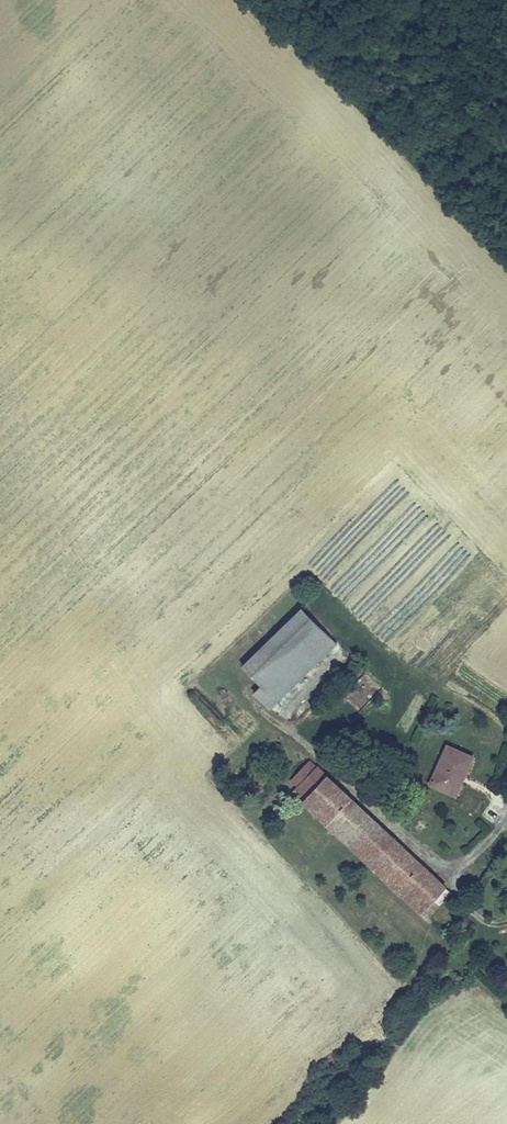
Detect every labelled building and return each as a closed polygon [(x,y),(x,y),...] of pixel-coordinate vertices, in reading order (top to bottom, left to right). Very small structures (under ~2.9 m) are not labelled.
[(297,605),(271,629),(306,667),(334,641),(297,605)] [(306,667),(271,629),(236,660),(256,681),(267,671),(284,687),(306,667)] [(267,671),(256,681),(248,689),(265,704),(284,687),(267,671)] [(457,772),(467,752),(443,739),(423,779),(445,790),(454,771),(457,772)] [(284,782),(338,833),(362,808),(309,757),(307,759),(302,754),(282,774),(286,780),(284,782)] [(493,821),(497,811),(487,807),(483,816),(493,821)] [(366,858),(390,834),(362,808),(338,833),(366,858)] [(446,888),(439,882),(390,834),(366,858),(423,912),(433,899),(436,901),(446,888)]
